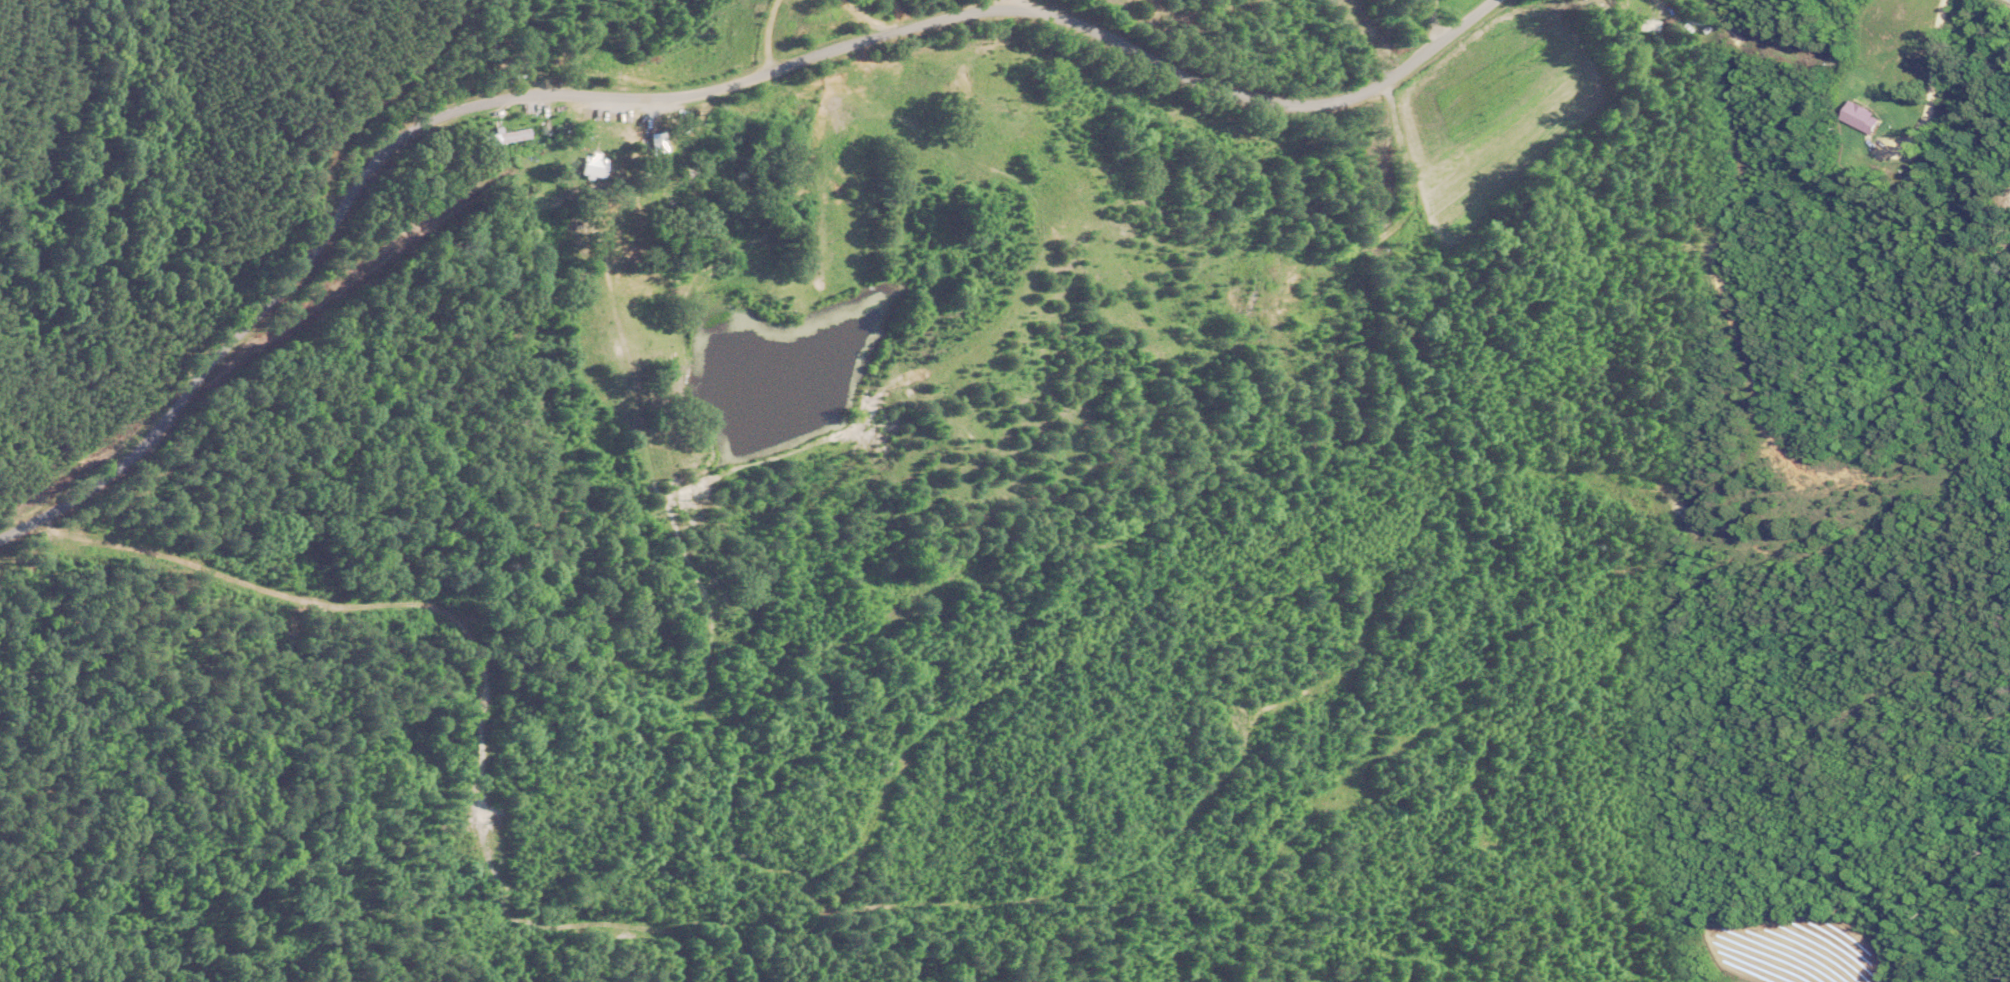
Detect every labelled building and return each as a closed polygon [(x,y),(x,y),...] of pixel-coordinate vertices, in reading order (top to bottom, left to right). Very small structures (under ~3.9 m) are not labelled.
[(1655,17),(1638,11),(1634,23),(1650,29),(1655,17)] [(1880,117),(1848,99),(1838,117),(1870,135),(1880,117)] [(607,179),(612,162),(589,156),(584,173),(607,179)]
